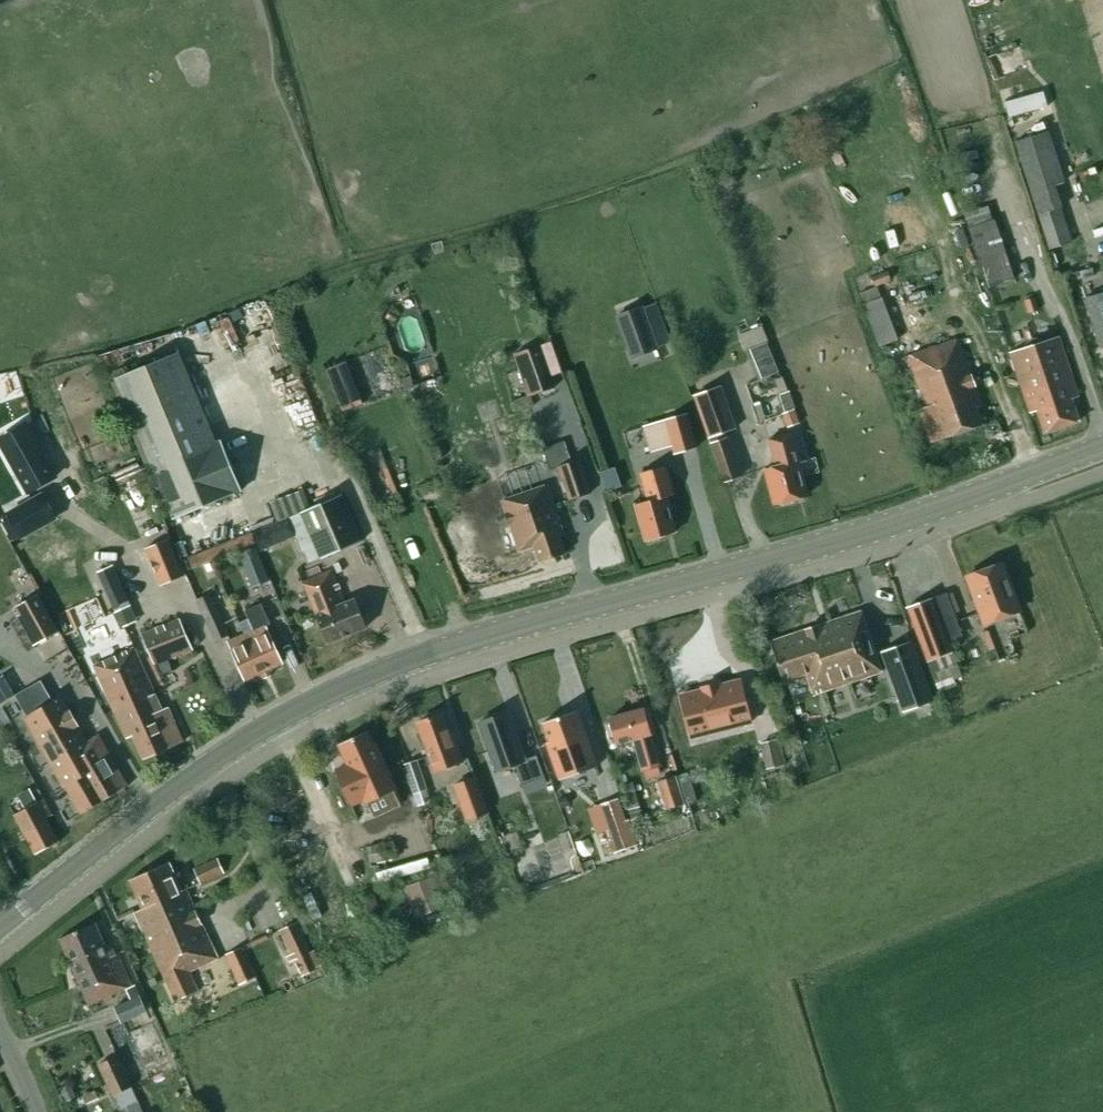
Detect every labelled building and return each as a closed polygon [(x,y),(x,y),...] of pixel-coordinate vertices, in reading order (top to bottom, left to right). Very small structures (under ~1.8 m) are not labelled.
[(1015,142),(1031,192),(1061,183),(1045,132),(1015,142)] [(992,219),(987,205),(962,215),(988,289),(1015,279),(1014,275),(993,219),(992,219)] [(1050,249),(1071,242),(1060,208),(1039,215),(1050,249)] [(891,281),(888,271),(870,278),(874,288),(891,281)] [(897,341),(877,288),(859,294),(879,347),(897,341)] [(1086,299),(1100,348),(1102,347),(1102,294),(1086,299)] [(1025,300),(1029,313),(1038,311),(1033,298),(1025,300)] [(617,316),(632,358),(657,349),(642,307),(617,316)] [(1078,397),(1058,337),(1056,338),(1010,353),(1030,413),(1037,411),(1044,433),(1079,421),(1071,399),(1078,397)] [(551,342),(514,354),(520,372),(528,397),(554,388),(550,377),(562,373),(561,373),(551,342)] [(944,439),(984,426),(977,406),(981,404),(959,342),(910,358),(926,407),(920,410),(931,443),(944,438),(944,439)] [(778,372),(766,343),(746,351),(749,357),(758,380),(778,372)] [(215,444),(177,354),(115,380),(173,520),(241,492),(221,441),(215,444)] [(348,366),(326,373),(341,417),(363,410),(348,366)] [(740,476),(724,430),(735,426),(721,386),(695,395),(725,481),(740,476)] [(781,413),(787,428),(799,423),(794,409),(781,413)] [(687,413),(663,420),(673,454),(697,447),(687,413)] [(56,478),(26,426),(25,426),(26,427),(1,441),(0,440),(0,443),(28,493),(29,492),(54,478),(56,478)] [(800,459),(793,433),(769,439),(775,466),(765,468),(765,471),(770,487),(772,487),(776,503),(773,504),(774,506),(808,497),(808,495),(805,496),(800,476),(801,475),(797,460),(800,459)] [(571,462),(565,446),(539,455),(545,471),(557,467),(568,500),(591,492),(580,459),(571,462)] [(673,537),(678,535),(678,533),(672,511),(674,510),(671,497),(676,496),(669,470),(668,467),(643,474),(651,502),(639,505),(649,542),(649,544),(673,537)] [(610,469),(601,472),(602,475),(607,491),(619,487),(612,468),(610,469)] [(547,486),(502,501),(519,551),(534,546),(540,563),(565,554),(560,537),(564,536),(547,486)] [(42,495),(8,514),(20,538),(55,518),(42,495)] [(342,495),(301,512),(322,559),(362,541),(342,495)] [(295,536),(288,518),(253,532),(260,551),(295,536)] [(184,576),(169,539),(145,549),(160,586),(184,576)] [(259,585),(268,582),(255,549),(238,555),(251,588),(259,585)] [(1019,611),(1001,563),(968,576),(986,624),(1019,611)] [(130,606),(112,565),(96,572),(114,613),(130,606)] [(332,570),(303,582),(317,615),(316,615),(327,643),(366,628),(355,599),(345,603),(332,570)] [(58,632),(37,594),(15,606),(20,615),(17,617),(33,646),(58,632)] [(215,642),(228,636),(209,594),(196,600),(215,642)] [(948,642),(962,637),(953,614),(946,594),(907,608),(935,683),(960,673),(948,642)] [(227,642),(245,680),(282,663),(265,625),(270,623),(261,603),(245,611),(254,630),(227,642)] [(861,612),(770,642),(783,682),(806,674),(813,695),(881,673),(861,612)] [(192,651),(179,621),(142,637),(155,667),(157,666),(167,662),(192,651)] [(988,631),(983,633),(985,640),(991,637),(988,631)] [(932,701),(911,642),(881,653),(903,712),(932,701)] [(168,708),(164,710),(162,711),(132,648),(93,666),(127,738),(133,735),(144,760),(183,742),(168,708)] [(167,662),(157,666),(161,676),(171,672),(167,662)] [(703,689),(681,696),(690,726),(711,719),(713,725),(738,717),(740,723),(753,719),(739,677),(717,684),(716,682),(715,683),(716,685),(704,689),(703,687),(702,687),(703,689)] [(41,683),(16,697),(28,717),(23,720),(64,789),(66,788),(82,815),(128,786),(99,736),(87,743),(60,698),(52,703),(41,683)] [(655,756),(653,748),(654,748),(643,709),(609,718),(617,744),(630,740),(634,754),(637,753),(640,760),(655,756)] [(577,711),(543,723),(550,742),(547,743),(560,781),(598,767),(577,711)] [(508,713),(478,723),(496,772),(514,765),(521,785),(544,777),(536,755),(525,760),(508,713)] [(442,714),(417,723),(434,772),(462,762),(453,735),(450,736),(442,714)] [(800,740),(793,716),(786,718),(794,742),(800,740)] [(336,769),(351,803),(363,797),(365,801),(395,787),(375,743),(373,744),(367,731),(368,731),(367,729),(337,743),(338,745),(339,744),(348,764),(336,769)] [(782,764),(776,741),(761,744),(767,768),(782,764)] [(427,790),(417,760),(403,765),(413,794),(427,790)] [(489,813),(475,776),(452,784),(466,821),(489,813)] [(683,804),(674,777),(657,783),(666,809),(683,804)] [(36,855),(59,842),(46,818),(52,815),(43,798),(36,802),(28,789),(17,795),(25,809),(13,815),(36,855)] [(617,799),(601,805),(610,830),(605,831),(613,853),(637,845),(629,820),(625,821),(617,799)] [(396,857),(393,841),(372,846),(375,862),(396,857)] [(224,873),(217,858),(193,869),(200,885),(224,873)] [(169,862),(130,880),(143,909),(134,912),(144,934),(165,981),(174,1001),(199,990),(189,970),(216,958),(195,911),(185,889),(181,891),(169,862)] [(379,886),(432,875),(429,862),(377,873),(379,886)] [(447,905),(435,875),(404,888),(416,918),(447,905)] [(367,901),(371,911),(378,907),(374,897),(367,901)] [(94,964),(114,955),(109,943),(105,945),(95,923),(59,939),(64,951),(67,957),(69,962),(89,953),(94,964)] [(296,923),(280,930),(294,960),(302,976),(317,969),(317,967),(321,966),(314,951),(310,952),(296,923)] [(256,977),(242,947),(225,954),(239,985),(256,977)] [(115,955),(114,955),(94,964),(89,953),(69,962),(88,1005),(135,984),(132,978),(128,980),(117,954),(115,955)] [(125,990),(130,1000),(114,1007),(121,1022),(146,1010),(134,986),(125,990)] [(98,1065),(112,1095),(130,1087),(116,1057),(98,1065)] [(67,1100),(75,1097),(71,1088),(63,1091),(67,1100)] [(95,1090),(82,1096),(86,1104),(98,1099),(95,1090)] [(127,1107),(129,1111),(143,1111),(138,1101),(127,1107)]
